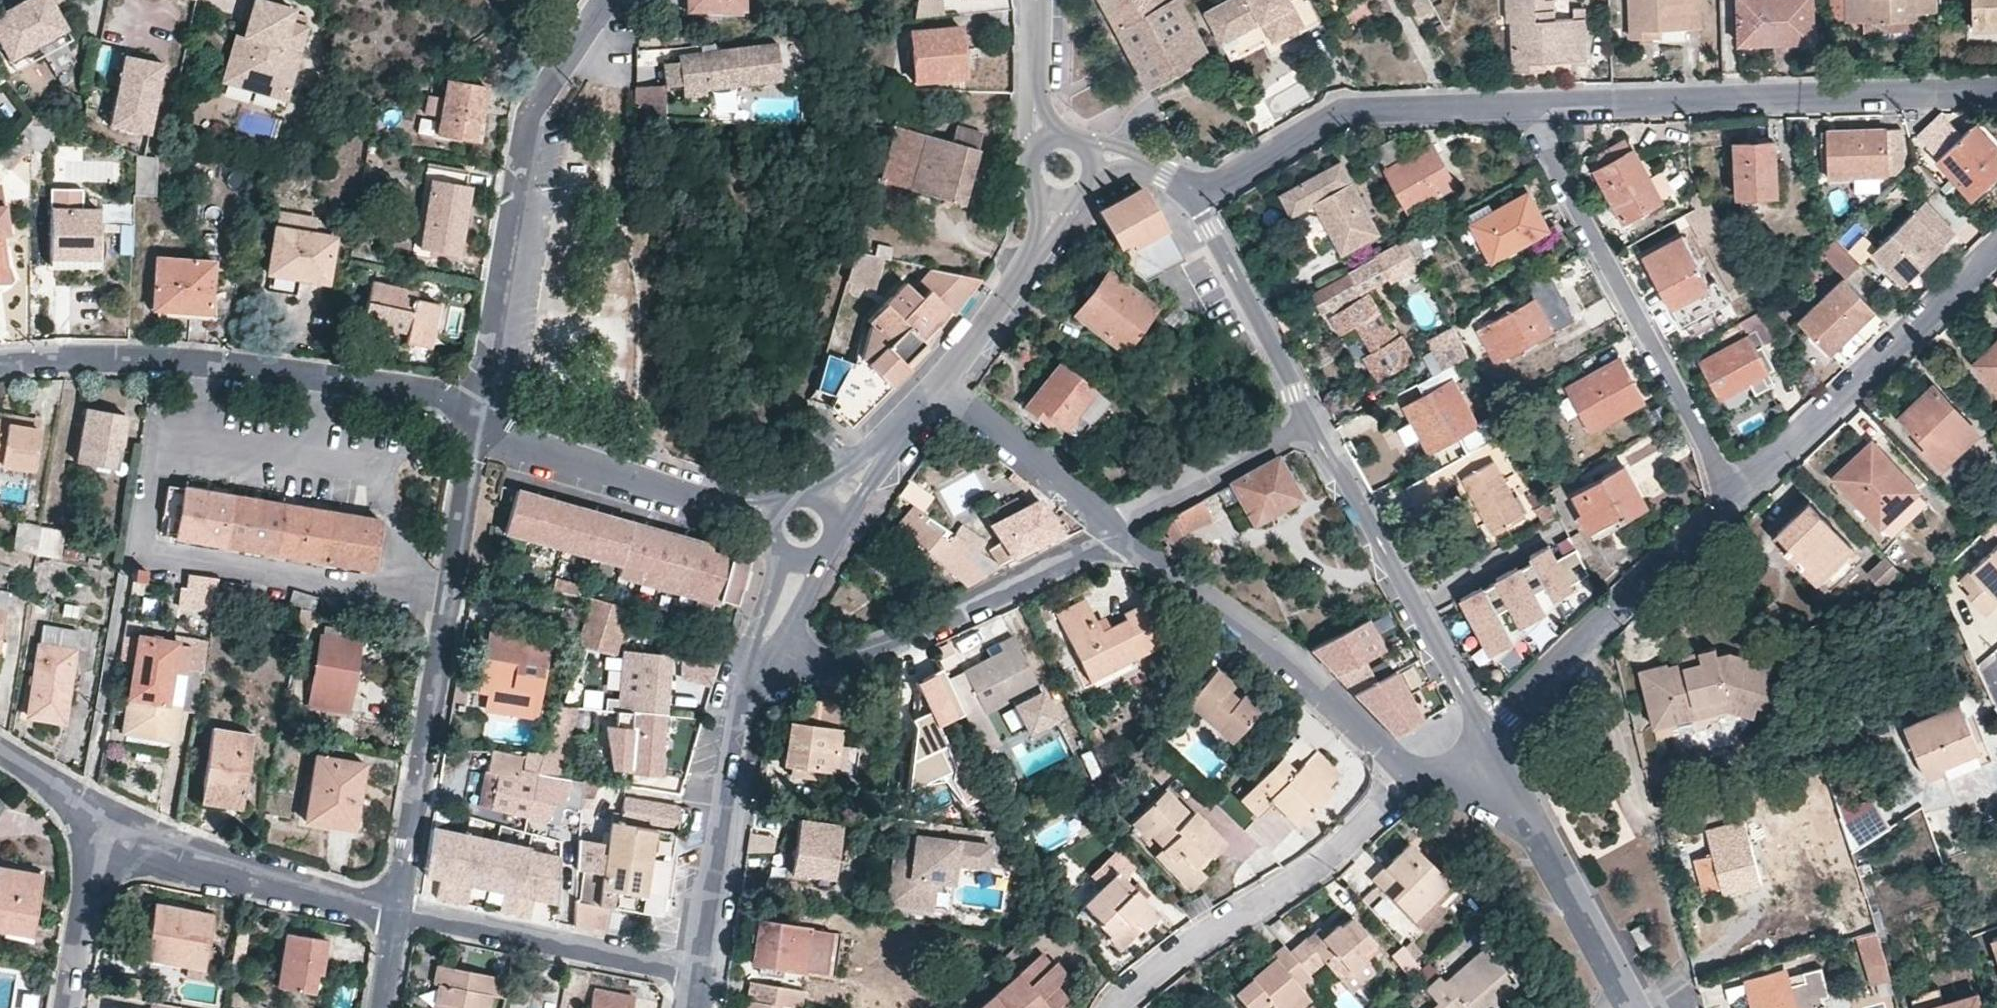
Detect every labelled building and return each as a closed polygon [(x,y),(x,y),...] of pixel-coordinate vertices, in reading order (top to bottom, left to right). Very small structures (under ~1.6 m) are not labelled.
[(64,29),(56,14),(51,6),(59,1),(60,1),(60,0),(23,0),(0,13),(0,48),(8,61),(64,29)] [(739,0),(686,0),(687,10),(739,9),(739,0)] [(938,0),(916,0),(913,19),(940,17),(938,0)] [(1116,26),(1165,0),(1102,0),(1116,26)] [(1181,0),(1165,0),(1116,26),(1149,87),(1210,54),(1181,0)] [(1205,14),(1216,35),(1229,27),(1234,37),(1254,26),(1252,22),(1260,17),(1271,39),(1276,46),(1322,20),(1311,0),(1230,0),(1205,14)] [(1418,15),(1432,10),(1429,0),(1412,0),(1418,15)] [(1511,21),(1515,69),(1536,68),(1536,59),(1542,59),(1584,59),(1582,8),(1572,8),(1573,18),(1553,18),(1552,8),(1534,9),(1534,0),(1507,0),(1507,21),(1511,21)] [(1534,9),(1552,8),(1552,0),(1534,0),(1534,9)] [(1699,0),(1631,0),(1632,37),(1652,36),(1653,27),(1660,27),(1700,25),(1699,0)] [(1811,0),(1737,0),(1738,36),(1766,35),(1766,38),(1812,36),(1811,0)] [(1847,0),(1829,0),(1830,18),(1847,18),(1847,0)] [(1915,0),(1847,0),(1847,18),(1866,18),(1912,17),(1915,17),(1915,10),(1915,0)] [(1934,10),(1934,0),(1915,0),(1915,10),(1934,10)] [(1974,27),(1996,27),(1996,20),(1996,0),(1973,0),(1974,27)] [(64,9),(59,1),(51,6),(56,14),(64,9)] [(232,46),(240,49),(238,56),(222,51),(211,82),(244,95),(248,84),(275,93),(297,33),(281,27),(285,16),(247,2),(234,39),(232,46)] [(1271,39),(1260,17),(1252,22),(1254,26),(1234,37),(1229,27),(1216,35),(1231,62),(1271,39)] [(1912,27),(1912,17),(1866,18),(1866,27),(1912,27)] [(959,30),(959,28),(910,32),(914,82),(964,77),(961,47),(963,45),(962,32),(959,30)] [(1738,36),(1739,46),(1766,45),(1766,38),(1766,35),(1738,36)] [(227,36),(222,51),(238,56),(240,49),(232,46),(234,39),(227,36)] [(780,80),(776,45),(678,57),(679,64),(663,67),(666,88),(682,86),(683,98),(705,95),(706,90),(780,80)] [(1153,94),(1214,61),(1210,54),(1149,87),(1153,94)] [(162,66),(123,57),(108,128),(147,136),(162,66)] [(448,80),(444,98),(429,96),(425,114),(440,116),(437,134),(476,141),(486,87),(448,80)] [(272,104),(275,93),(248,84),(244,95),(272,104)] [(664,84),(634,86),(635,115),(666,113),(664,84)] [(713,90),(716,113),(736,111),(733,88),(713,90)] [(1974,122),(1960,134),(1941,114),(1917,135),(1936,156),(1936,158),(1970,196),(1996,171),(1996,148),(1974,122)] [(953,124),(948,141),(895,127),(879,181),(958,204),(979,133),(953,124)] [(1901,163),(1900,127),(1826,129),(1827,174),(1892,172),(1901,163)] [(1439,172),(1425,147),(1405,158),(1393,137),(1374,148),(1408,209),(1454,184),(1445,169),(1439,172)] [(1775,191),(1772,140),(1734,141),(1736,194),(1775,191)] [(330,156),(324,142),(312,150),(317,162),(330,156)] [(1439,172),(1445,169),(1431,144),(1425,147),(1439,172)] [(1658,198),(1632,149),(1596,170),(1623,218),(1658,198)] [(123,166),(133,166),(133,154),(122,154),(123,166)] [(133,194),(154,195),(156,157),(135,155),(133,194)] [(1290,213),(1313,201),(1339,252),(1378,232),(1340,162),(1280,193),(1290,213)] [(423,179),(431,181),(429,192),(424,191),(422,199),(427,200),(420,240),(433,243),(431,250),(453,254),(459,220),(463,221),(469,187),(464,186),(466,170),(426,165),(423,179)] [(1159,268),(1178,258),(1140,187),(1096,212),(1115,247),(1124,251),(1131,248),(1135,255),(1159,268)] [(1547,229),(1526,192),(1492,210),(1487,202),(1467,213),(1489,255),(1513,242),(1515,246),(1547,229)] [(97,265),(98,209),(52,209),(50,265),(97,265)] [(325,281),(335,221),(278,213),(269,273),(325,281)] [(1943,245),(1910,213),(1872,250),(1899,278),(1921,256),(1926,261),(1943,245)] [(463,221),(459,220),(453,254),(457,254),(463,221)] [(1413,254),(1423,249),(1415,234),(1406,239),(1413,254)] [(1641,256),(1658,285),(1663,283),(1673,302),(1708,282),(1681,235),(1641,256)] [(1819,252),(1842,276),(1798,318),(1829,351),(1874,309),(1845,278),(1858,264),(1833,238),(1819,252)] [(431,250),(433,243),(420,240),(419,248),(431,250)] [(1402,241),(1377,256),(1390,279),(1414,266),(1402,241)] [(1515,246),(1513,242),(1489,255),(1491,259),(1515,246)] [(888,260),(891,247),(876,245),(873,257),(880,259),(888,260)] [(873,257),(854,253),(846,281),(872,287),(880,259),(873,257)] [(1899,278),(1904,282),(1926,261),(1921,256),(1899,278)] [(212,261),(206,261),(156,258),(153,308),(190,311),(208,312),(212,261)] [(8,280),(6,268),(0,269),(0,281),(8,280)] [(920,298),(903,282),(866,320),(871,327),(859,363),(870,366),(890,386),(908,368),(902,362),(923,342),(918,338),(933,323),(947,308),(952,314),(978,279),(928,269),(918,279),(927,290),(920,298)] [(1106,272),(1073,315),(1120,350),(1152,307),(1106,272)] [(1354,293),(1357,291),(1347,273),(1311,292),(1323,310),(1333,304),(1337,310),(1333,312),(1344,331),(1359,322),(1376,349),(1367,354),(1381,376),(1417,355),(1402,331),(1393,337),(1366,292),(1357,298),(1354,293)] [(1673,302),(1680,315),(1716,296),(1708,282),(1673,302)] [(414,299),(416,291),(372,283),(361,327),(405,336),(404,342),(427,347),(436,303),(414,299)] [(1668,304),(1673,302),(1663,283),(1658,285),(1668,304)] [(1485,344),(1495,361),(1552,330),(1534,297),(1476,328),(1468,313),(1451,323),(1456,336),(1466,353),(1485,344)] [(1173,305),(1163,317),(1182,332),(1193,319),(1173,305)] [(1755,312),(1738,320),(1746,335),(1699,362),(1719,397),(1760,374),(1767,370),(1755,348),(1777,336),(1755,312)] [(938,327),(933,323),(918,338),(923,342),(938,327)] [(1466,353),(1456,336),(1433,349),(1443,368),(1454,362),(1467,355),(1466,353)] [(1973,363),(1996,388),(1996,340),(1973,363)] [(928,348),(923,342),(902,362),(908,368),(928,348)] [(1642,401),(1618,358),(1567,387),(1591,428),(1642,401)] [(859,363),(853,361),(830,406),(850,426),(890,386),(870,366),(859,363)] [(1433,391),(1403,406),(1411,420),(1420,435),(1428,451),(1461,432),(1471,449),(1495,436),(1486,419),(1477,424),(1452,379),(1461,375),(1454,362),(1443,368),(1425,377),(1433,391)] [(1074,439),(1106,401),(1058,363),(1023,408),(1038,421),(1043,415),(1049,420),(1074,439)] [(1766,386),(1773,382),(1767,370),(1760,374),(1766,386)] [(1976,431),(1932,384),(1899,416),(1926,444),(1923,447),(1939,465),(1976,431)] [(76,461),(111,467),(115,448),(119,449),(124,414),(84,408),(76,461)] [(1049,420),(1043,415),(1038,421),(1045,426),(1049,420)] [(23,426),(0,423),(0,463),(31,468),(39,422),(25,419),(23,426)] [(1448,484),(1457,479),(1466,475),(1480,502),(1495,530),(1526,513),(1495,458),(1509,450),(1501,433),(1495,436),(1471,449),(1414,480),(1420,492),(1415,495),(1424,511),(1443,500),(1448,484)] [(1628,467),(1659,450),(1651,434),(1619,451),(1628,467)] [(1926,500),(1870,441),(1833,477),(1889,535),(1926,500)] [(1297,498),(1275,459),(1230,484),(1236,497),(1252,523),(1297,498)] [(1646,505),(1622,464),(1568,493),(1593,538),(1627,519),(1625,517),(1646,505)] [(1012,470),(1006,477),(1024,490),(1029,484),(1012,470)] [(919,488),(925,479),(913,471),(907,481),(919,488)] [(1472,506),(1480,502),(1466,475),(1457,479),(1472,506)] [(1415,495),(1420,492),(1414,480),(1408,483),(1415,495)] [(1230,484),(1216,491),(1224,504),(1236,497),(1230,484)] [(15,485),(14,491),(25,493),(26,487),(15,485)] [(184,488),(168,486),(164,510),(180,513),(184,488)] [(718,600),(731,603),(745,559),(729,554),(727,562),(720,561),(721,558),(708,554),(710,547),(705,545),(705,542),(691,538),(690,541),(685,539),(685,537),(672,532),(671,535),(665,534),(666,531),(652,527),(651,529),(645,528),(646,525),(609,514),(607,516),(595,513),(596,510),(550,496),(549,499),(537,496),(538,492),(515,486),(503,528),(618,562),(615,573),(693,596),(691,603),(706,608),(708,601),(714,603),(717,604),(718,600)] [(224,545),(231,496),(184,488),(180,513),(164,510),(163,516),(167,516),(164,535),(224,545)] [(273,553),(281,504),(231,496),(224,545),(273,553)] [(1060,531),(1038,499),(1020,507),(1015,497),(984,513),(988,522),(986,524),(999,542),(990,547),(1000,561),(1013,553),(1060,531)] [(1208,518),(1199,500),(1161,522),(1170,539),(1208,518)] [(1817,583),(1853,548),(1808,501),(1775,532),(1786,544),(1782,547),(1817,583)] [(323,562),(330,512),(281,504),(273,553),(323,562)] [(910,505),(894,523),(966,583),(984,574),(956,551),(965,542),(953,533),(946,541),(923,521),(926,515),(910,505)] [(370,569),(379,520),(330,512),(323,562),(370,569)] [(1538,524),(1543,534),(1560,525),(1555,515),(1538,524)] [(40,527),(17,520),(12,547),(35,554),(40,527)] [(959,523),(953,533),(965,542),(978,550),(985,541),(959,523)] [(1527,530),(1533,539),(1543,534),(1538,524),(1527,530)] [(35,554),(59,559),(63,530),(40,527),(35,554)] [(984,574),(1001,565),(978,550),(965,542),(956,551),(984,574)] [(1959,579),(1969,589),(1966,593),(1985,612),(1996,600),(1996,542),(1959,579)] [(1817,583),(1827,592),(1862,558),(1853,548),(1817,583)] [(1899,568),(1884,554),(1867,572),(1881,585),(1899,568)] [(1503,635),(1527,622),(1490,557),(1453,577),(1480,626),(1487,638),(1489,640),(1502,633),(1503,635)] [(132,580),(143,582),(145,571),(134,570),(132,580)] [(214,592),(216,577),(188,574),(186,589),(214,592)] [(219,581),(217,593),(242,597),(244,585),(219,581)] [(313,609),(317,598),(292,590),(288,602),(313,609)] [(612,654),(614,649),(625,606),(589,596),(575,644),(585,647),(612,654)] [(1109,653),(1120,648),(1127,661),(1160,644),(1139,605),(1121,613),(1124,619),(1107,627),(1100,631),(1094,619),(1084,600),(1056,615),(1084,673),(1112,658),(1109,653)] [(714,603),(708,601),(706,608),(712,610),(714,603)] [(1787,601),(1775,604),(1779,619),(1791,615),(1787,601)] [(1101,616),(1094,619),(1100,631),(1107,627),(1101,616)] [(1960,629),(1966,626),(1962,617),(1956,619),(1960,629)] [(1380,648),(1363,618),(1306,647),(1333,675),(1362,659),(1381,649),(1380,648)] [(77,631),(42,625),(27,716),(62,721),(77,631)] [(1480,641),(1487,638),(1480,626),(1474,628),(1480,641)] [(309,705),(346,711),(358,643),(356,642),(357,632),(324,627),(323,637),(320,636),(309,705)] [(532,715),(545,639),(488,631),(484,656),(494,657),(489,688),(486,708),(532,715)] [(996,641),(1002,653),(977,665),(976,663),(961,670),(983,712),(1009,698),(1010,697),(1013,696),(1032,686),(1036,684),(1010,634),(996,641)] [(178,709),(189,645),(138,637),(134,660),(131,674),(122,730),(167,738),(173,739),(178,709)] [(569,664),(579,666),(585,647),(575,644),(569,664)] [(1692,649),(1694,661),(1680,664),(1680,662),(1666,665),(1665,661),(1637,669),(1646,703),(1660,700),(1666,723),(1700,714),(1697,701),(1726,694),(1758,700),(1767,702),(1771,678),(1761,676),(1765,657),(1722,649),(1713,652),(1710,644),(1692,649)] [(1084,673),(1088,680),(1127,661),(1120,648),(1109,653),(1112,658),(1084,673)] [(1694,661),(1692,649),(1678,653),(1680,662),(1680,664),(1694,661)] [(668,654),(623,650),(619,710),(663,714),(668,654)] [(479,686),(489,688),(494,657),(484,656),(479,686)] [(121,672),(131,674),(134,660),(124,659),(121,672)] [(903,689),(916,690),(915,660),(902,661),(903,689)] [(565,678),(575,681),(579,666),(569,664),(565,678)] [(1228,682),(1212,669),(1185,701),(1230,741),(1258,709),(1240,693),(1235,699),(1223,688),(1228,682)] [(1406,694),(1393,671),(1351,694),(1371,713),(1406,694)] [(556,705),(575,707),(582,683),(575,681),(565,678),(556,705)] [(1235,699),(1240,693),(1228,682),(1223,688),(1235,699)] [(1053,717),(1039,690),(1035,693),(1032,686),(1013,696),(1016,702),(1012,705),(1026,732),(1053,717)] [(1406,694),(1371,713),(1394,736),(1421,720),(1406,694)] [(1700,714),(1727,707),(1756,710),(1758,700),(1726,694),(1697,701),(1700,714)] [(833,771),(836,744),(842,703),(820,700),(789,711),(782,764),(791,765),(813,768),(833,771)] [(1660,700),(1646,703),(1652,726),(1666,723),(1660,700)] [(1958,703),(1903,726),(1925,776),(1942,770),(1941,765),(1978,749),(1974,739),(1958,703)] [(1011,708),(999,713),(1008,731),(1020,726),(1011,708)] [(663,714),(619,710),(613,709),(612,725),(603,724),(610,769),(633,771),(633,772),(658,774),(663,714)] [(119,748),(122,730),(110,728),(107,746),(119,748)] [(1093,729),(1085,733),(1092,745),(1099,741),(1093,729)] [(122,730),(119,748),(164,756),(167,738),(122,730)] [(252,735),(212,730),(201,795),(222,798),(221,804),(240,808),(252,735)] [(549,731),(542,752),(536,772),(557,776),(567,743),(555,739),(557,733),(549,731)] [(1313,763),(1308,757),(1313,752),(1296,735),(1274,757),(1276,759),(1238,799),(1255,816),(1269,803),(1293,826),(1324,795),(1324,789),(1337,775),(1318,758),(1313,763)] [(343,750),(345,741),(323,739),(322,747),(343,750)] [(833,771),(854,773),(858,747),(836,744),(833,771)] [(524,767),(518,766),(520,756),(491,750),(486,770),(498,772),(490,809),(526,817),(534,786),(555,791),(563,792),(562,799),(573,802),(578,780),(557,776),(536,772),(542,752),(527,751),(524,767)] [(1318,758),(1313,752),(1308,757),(1313,763),(1318,758)] [(354,820),(363,763),(315,756),(304,820),(329,824),(330,816),(354,820)] [(1810,828),(1840,819),(1821,762),(1791,772),(1810,828)] [(812,777),(813,768),(791,765),(790,775),(812,777)] [(498,772),(486,770),(477,806),(490,809),(498,772)] [(1186,815),(1161,790),(1130,820),(1144,836),(1151,828),(1165,843),(1154,853),(1187,889),(1202,875),(1192,864),(1204,852),(1207,856),(1219,843),(1189,811),(1186,815)] [(562,799),(563,792),(555,791),(553,798),(562,799)] [(1868,812),(1879,831),(1913,810),(1900,791),(1868,812)] [(221,804),(222,798),(201,795),(200,800),(221,804)] [(623,799),(621,813),(619,823),(674,830),(675,820),(676,806),(623,799)] [(659,912),(674,830),(619,823),(621,813),(612,812),(605,856),(602,874),(583,872),(578,899),(574,899),(573,923),(603,929),(608,905),(632,908),(642,910),(659,912)] [(1762,815),(1706,830),(1711,854),(1694,858),(1703,890),(1720,886),(1722,894),(1759,883),(1748,841),(1767,837),(1762,815)] [(330,816),(329,824),(353,828),(354,820),(330,816)] [(830,877),(839,824),(797,818),(790,872),(830,877)] [(1813,839),(1827,834),(1843,830),(1840,819),(1810,828),(1813,839)] [(452,899),(463,833),(430,827),(423,872),(438,874),(434,896),(452,899)] [(1840,871),(1831,874),(1841,902),(1851,900),(1860,926),(1858,927),(1860,933),(1874,929),(1849,850),(1843,830),(1827,834),(1840,871)] [(877,873),(873,901),(917,907),(920,887),(939,870),(941,860),(973,865),(976,842),(901,831),(899,850),(877,873)] [(487,884),(496,839),(463,833),(452,899),(466,901),(470,881),(487,884)] [(527,845),(496,839),(487,884),(502,887),(498,906),(514,911),(524,853),(527,845)] [(1446,882),(1407,843),(1370,880),(1409,919),(1421,931),(1443,910),(1437,903),(1452,888),(1446,882)] [(559,859),(524,853),(514,911),(528,913),(532,894),(552,897),(559,859)] [(586,854),(583,872),(602,874),(605,856),(586,854)] [(1119,951),(1157,913),(1103,861),(1096,867),(1083,854),(1064,872),(1072,892),(1090,874),(1100,884),(1080,904),(1098,921),(1096,922),(1108,936),(1106,938),(1119,951)] [(0,868),(0,930),(24,934),(30,906),(34,906),(39,874),(0,868)] [(206,949),(212,915),(153,904),(144,957),(187,964),(203,967),(206,949)] [(632,908),(608,905),(603,929),(627,934),(632,908)] [(24,934),(28,935),(34,906),(30,906),(24,934)] [(1376,949),(1349,917),(1337,927),(1335,924),(1321,936),(1315,930),(1289,953),(1307,973),(1321,961),(1339,981),(1364,959),(1376,949)] [(823,972),(829,931),(756,921),(750,962),(756,962),(780,966),(823,972)] [(1642,925),(1631,931),(1641,950),(1652,944),(1642,925)] [(1860,933),(1857,935),(1867,964),(1883,959),(1874,929),(1860,933)] [(320,973),(325,940),(286,934),(278,986),(312,992),(315,972),(320,973)] [(1406,975),(1420,966),(1406,944),(1392,953),(1406,975)] [(1273,959),(1268,964),(1233,994),(1246,1007),(1280,1007),(1300,991),(1296,985),(1308,974),(1307,973),(1289,953),(1282,945),(1270,955),(1273,959)] [(1483,948),(1443,982),(1439,976),(1424,989),(1436,1003),(1440,1007),(1445,1007),(1458,997),(1464,1004),(1468,1007),(1484,1007),(1492,1001),(1514,982),(1483,948)] [(215,950),(206,949),(203,967),(187,964),(185,974),(211,979),(215,950)] [(1050,964),(1039,951),(976,1007),(1044,1007),(1045,1007),(1053,1007),(1065,997),(1054,985),(1066,975),(1053,961),(1050,964)] [(1273,959),(1270,955),(1264,960),(1268,964),(1273,959)] [(1339,981),(1344,987),(1369,965),(1364,959),(1339,981)] [(1883,959),(1867,964),(1872,982),(1888,977),(1883,959)] [(756,962),(755,972),(779,976),(780,966),(756,962)] [(507,978),(437,965),(433,983),(437,984),(434,1002),(443,1004),(442,1007),(487,1007),(490,995),(503,997),(507,978)] [(1821,997),(1827,995),(1820,967),(1802,972),(1804,981),(1787,985),(1784,977),(1783,971),(1745,981),(1752,1007),(1824,1007),(1821,997)] [(1804,981),(1802,972),(1784,977),(1787,985),(1804,981)] [(1937,987),(1925,989),(1919,992),(1917,996),(1920,1007),(1929,1007),(1942,1004),(1937,987)] [(633,997),(594,990),(591,1007),(631,1007),(633,997)] [(1307,998),(1300,991),(1280,1007),(1295,1007),(1307,998)] [(1974,995),(1942,1004),(1929,1007),(1978,1007),(1974,995)] [(1458,997),(1445,1007),(1459,1007),(1464,1004),(1458,997)] [(798,1007),(747,999),(746,1007),(798,1007)]
